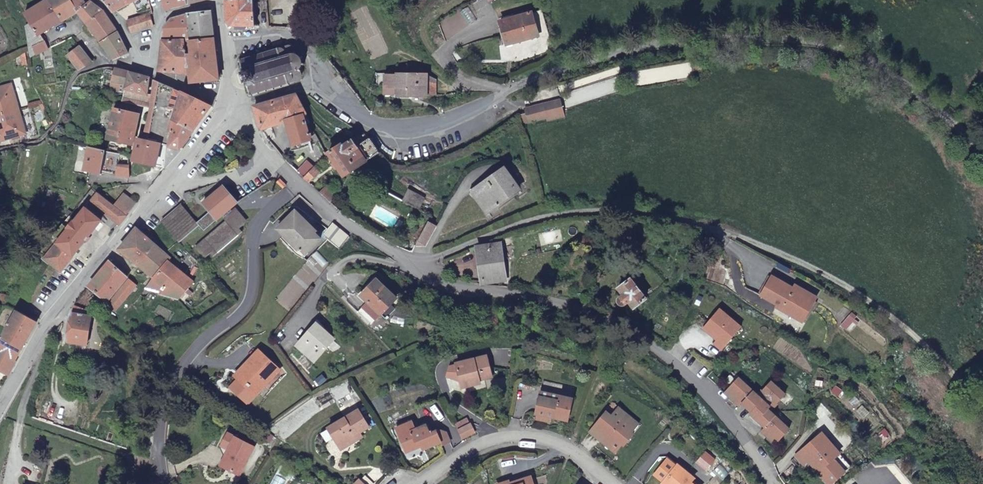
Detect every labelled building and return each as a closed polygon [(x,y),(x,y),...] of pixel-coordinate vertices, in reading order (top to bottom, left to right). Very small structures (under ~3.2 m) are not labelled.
[(50,0),(45,0),(25,12),(31,23),(26,24),(29,42),(30,47),(44,42),(41,34),(63,21),(50,0)] [(78,12),(73,3),(71,0),(50,0),(63,21),(78,12)] [(78,12),(86,6),(83,0),(77,0),(73,3),(78,12)] [(113,8),(126,2),(132,0),(106,0),(113,8)] [(126,2),(130,11),(150,4),(149,0),(132,0),(126,2)] [(166,10),(188,5),(187,0),(164,0),(166,10)] [(255,25),(254,0),(227,0),(228,19),(234,25),(255,25)] [(270,14),(269,0),(260,0),(260,14),(270,14)] [(78,12),(86,23),(103,10),(91,2),(86,6),(78,12)] [(86,23),(102,43),(117,32),(103,10),(86,23)] [(543,10),(500,18),(504,41),(547,33),(543,10)] [(188,41),(215,38),(212,11),(187,15),(188,40),(188,41)] [(150,14),(127,22),(130,33),(154,25),(150,14)] [(188,40),(187,15),(172,19),(164,27),(163,41),(188,40)] [(102,43),(115,59),(128,53),(117,32),(102,43)] [(219,79),(215,38),(188,41),(189,74),(189,82),(219,79)] [(189,74),(188,41),(188,40),(163,41),(160,70),(189,74)] [(49,48),(46,42),(34,47),(37,54),(49,48)] [(241,73),(240,74),(243,83),(244,83),(245,85),(246,84),(247,86),(248,86),(250,92),(248,93),(248,95),(250,94),(250,96),(252,95),(252,94),(256,92),(257,94),(259,93),(259,92),(264,90),(265,91),(267,91),(267,89),(272,88),(272,89),(274,89),(274,87),(279,86),(280,87),(282,87),(282,85),(287,83),(288,85),(290,84),(290,83),(301,79),(303,78),(303,76),(301,72),(302,70),(301,69),(302,65),(305,65),(305,63),(303,63),(301,58),(303,57),(302,55),(300,57),(296,54),(297,52),(295,52),(295,48),(293,47),(291,46),(288,46),(280,48),(279,47),(277,47),(278,49),(271,51),(271,49),(269,50),(270,51),(264,53),(263,51),(261,52),(262,53),(256,55),(256,53),(254,54),(255,56),(249,57),(248,56),(246,56),(246,58),(242,59),(242,58),(240,58),(240,60),(238,61),(238,63),(241,62),(242,68),(241,69),(242,71),(241,71),(241,73)] [(77,61),(81,69),(92,62),(79,48),(69,56),(74,63),(77,61)] [(147,94),(150,78),(117,68),(111,91),(126,92),(126,88),(143,93),(147,94)] [(391,84),(391,91),(419,92),(419,69),(391,68),(391,71),(378,71),(378,84),(391,84)] [(173,120),(182,92),(154,80),(150,114),(145,131),(143,137),(139,136),(138,136),(132,156),(133,157),(153,161),(156,142),(169,145),(176,121),(173,120)] [(17,109),(10,85),(0,88),(0,114),(17,109)] [(140,103),(143,93),(126,88),(126,92),(125,100),(140,103)] [(169,145),(180,148),(213,106),(182,92),(173,120),(176,121),(169,145)] [(255,106),(262,129),(287,121),(294,145),(311,140),(305,116),(307,115),(296,94),(255,106)] [(544,117),(560,112),(558,99),(523,106),(524,111),(530,108),(534,118),(544,116),(544,117)] [(133,144),(140,113),(115,108),(108,139),(133,144)] [(524,111),(521,112),(522,115),(525,114),(526,120),(534,118),(530,108),(524,111)] [(0,114),(0,140),(24,133),(17,109),(0,114)] [(370,137),(363,133),(344,146),(342,144),(340,145),(338,146),(330,152),(336,162),(333,164),(335,168),(338,166),(345,176),(380,152),(370,137)] [(106,150),(90,147),(85,169),(102,173),(103,164),(108,165),(109,157),(105,156),(106,150)] [(129,177),(129,155),(120,153),(117,175),(129,177)] [(304,176),(315,166),(308,159),(297,170),(304,176)] [(304,176),(310,182),(320,172),(315,166),(304,176)] [(519,192),(505,171),(489,182),(491,187),(477,196),(489,213),(519,192)] [(280,179),(276,182),(283,188),(286,185),(280,179)] [(230,208),(237,202),(224,186),(203,203),(210,212),(196,222),(182,203),(162,221),(180,243),(201,226),(204,230),(221,216),(225,221),(196,246),(205,257),(210,253),(213,256),(242,232),(239,229),(244,225),(230,208)] [(321,193),(329,200),(334,194),(326,187),(321,193)] [(179,195),(187,206),(193,201),(190,191),(179,195)] [(92,201),(120,224),(127,215),(114,204),(99,192),(92,201)] [(114,204),(127,215),(136,203),(123,193),(114,204)] [(74,222),(90,235),(102,220),(93,212),(87,207),(74,222)] [(296,214),(281,229),(292,241),(287,246),(295,255),(300,251),(301,252),(302,250),(306,254),(321,239),(296,214)] [(331,223),(322,214),(316,219),(326,229),(331,223)] [(61,270),(90,235),(74,222),(73,221),(68,228),(69,229),(46,257),(61,270)] [(418,242),(427,246),(438,226),(430,222),(418,242)] [(349,237),(333,223),(327,230),(323,235),(338,249),(349,237)] [(137,228),(120,248),(155,278),(169,261),(171,259),(137,228)] [(506,279),(501,247),(479,250),(483,281),(506,279)] [(110,261),(89,286),(107,302),(127,277),(110,261)] [(150,290),(179,299),(194,282),(179,269),(180,267),(178,266),(176,267),(169,261),(155,278),(145,288),(150,290)] [(781,309),(801,321),(814,301),(773,277),(762,294),(778,305),(780,302),(784,304),(782,307),(781,309)] [(128,279),(108,305),(115,311),(135,285),(128,279)] [(368,304),(365,308),(376,319),(396,298),(377,279),(361,296),(368,304)] [(634,308),(646,298),(631,279),(619,288),(623,294),(618,298),(617,301),(619,304),(620,306),(622,306),(624,305),(629,302),(634,308)] [(95,296),(92,293),(88,297),(101,309),(104,305),(97,299),(98,297),(96,295),(95,296)] [(816,303),(814,301),(801,321),(804,323),(816,303)] [(722,332),(718,336),(715,339),(723,347),(742,325),(721,306),(709,320),(722,332)] [(376,319),(365,308),(359,313),(370,325),(376,319)] [(17,360),(38,319),(39,318),(31,313),(29,316),(18,311),(0,343),(0,351),(17,360)] [(90,317),(73,314),(68,341),(86,344),(90,317)] [(704,325),(718,336),(722,332),(709,320),(704,325)] [(320,324),(300,347),(316,362),(336,340),(320,324)] [(255,362),(231,387),(247,403),(280,370),(260,350),(252,358),(255,362)] [(9,374),(17,360),(0,351),(0,369),(9,374)] [(484,355),(471,358),(474,369),(486,366),(484,355)] [(474,369),(471,358),(453,363),(454,367),(457,383),(466,381),(467,386),(477,383),(477,379),(489,376),(486,366),(474,369)] [(457,383),(454,367),(448,368),(448,370),(446,371),(450,384),(457,383)] [(784,397),(771,383),(757,396),(739,378),(724,391),(739,406),(743,404),(750,413),(749,414),(762,428),(760,432),(774,447),(788,433),(767,412),(768,410),(770,412),(784,397)] [(569,398),(537,391),(534,412),(536,413),(535,418),(544,420),(545,415),(565,419),(569,398)] [(627,417),(627,414),(616,405),(609,414),(603,409),(587,429),(598,439),(600,437),(603,439),(603,442),(614,451),(621,442),(623,444),(632,433),(630,431),(625,427),(628,424),(628,421),(625,419),(627,417)] [(355,410),(342,418),(348,428),(361,420),(355,410)] [(637,423),(627,414),(627,417),(625,419),(628,421),(628,424),(625,427),(630,431),(637,423)] [(348,428),(342,418),(325,429),(335,446),(343,441),(347,442),(353,437),(352,435),(357,433),(365,426),(361,420),(348,428)] [(453,423),(460,437),(473,431),(469,423),(467,424),(464,418),(453,423)] [(410,421),(394,428),(402,448),(418,441),(421,449),(438,441),(440,444),(448,441),(445,436),(443,433),(442,432),(439,431),(435,431),(428,433),(424,424),(413,429),(410,421)] [(250,446),(223,432),(217,444),(226,450),(218,465),(234,474),(250,446)] [(343,441),(335,446),(338,450),(359,437),(357,433),(352,435),(353,437),(347,442),(343,441)] [(818,446),(822,442),(814,433),(807,440),(813,441),(818,446)] [(822,442),(818,446),(813,441),(807,440),(789,457),(797,466),(801,462),(821,483),(826,483),(845,467),(822,442)] [(226,450),(217,444),(215,447),(221,451),(215,463),(218,465),(226,450)] [(688,480),(678,473),(682,468),(674,463),(659,481),(663,483),(692,483),(688,480)] [(678,473),(688,480),(691,476),(682,468),(678,473)]
